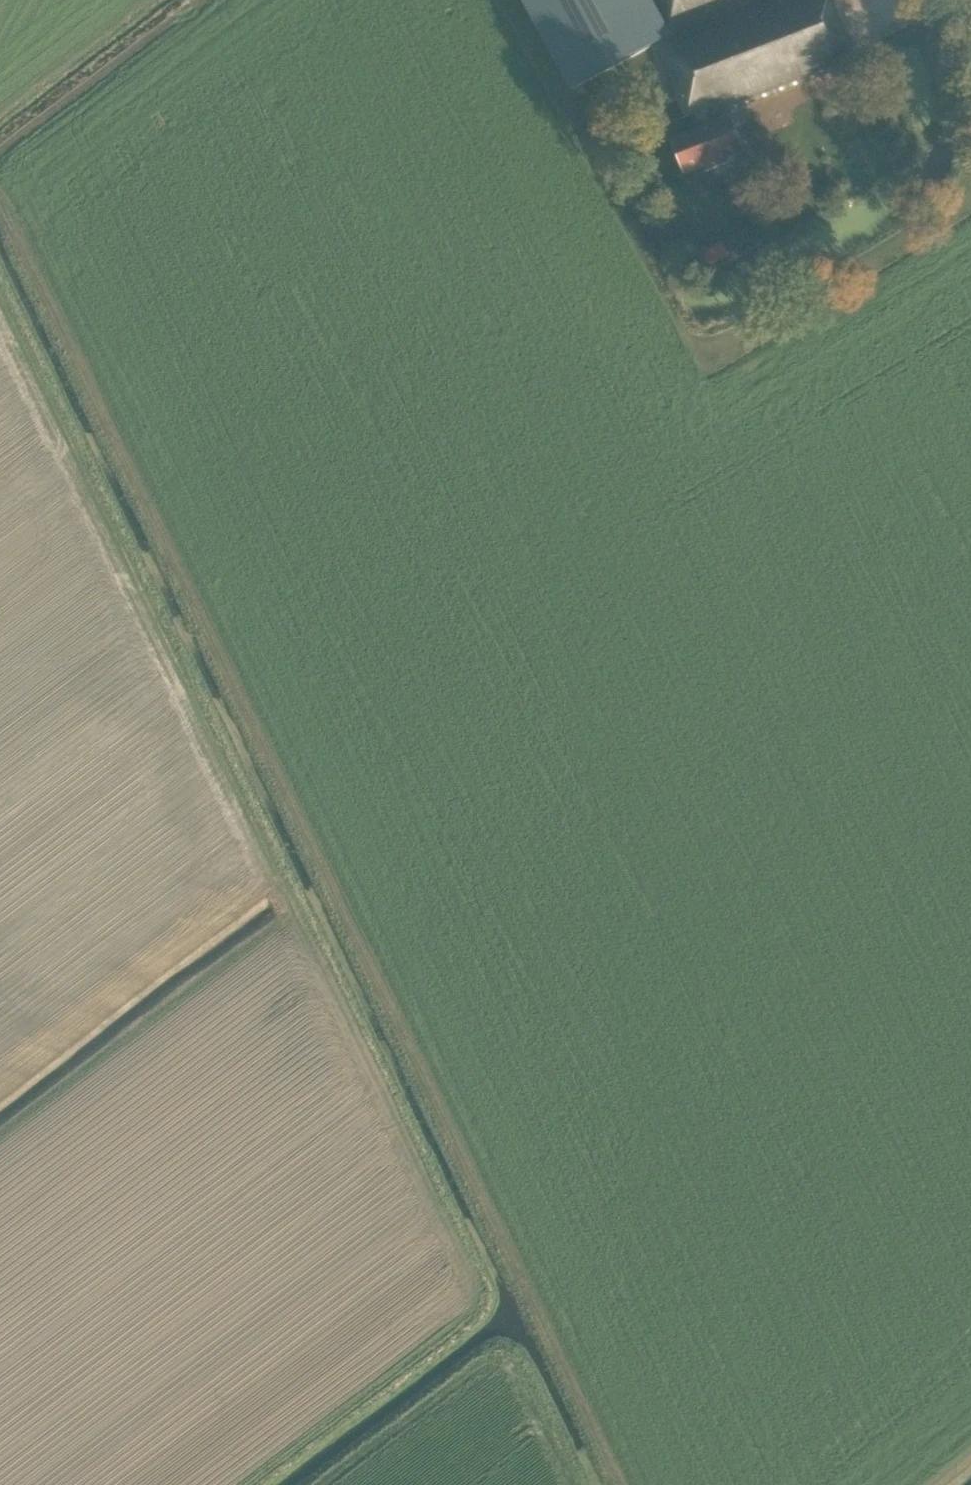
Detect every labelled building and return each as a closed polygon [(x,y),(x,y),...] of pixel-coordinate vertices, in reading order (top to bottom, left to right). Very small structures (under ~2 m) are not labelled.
[(574,89),(593,78),(652,46),(626,0),(526,0),(574,89)] [(832,0),(658,0),(671,34),(680,30),(684,40),(658,50),(685,118),(694,114),(698,122),(688,126),(691,134),(673,141),(675,147),(683,168),(683,167),(685,174),(704,167),(706,172),(727,164),(726,164),(745,157),(742,152),(743,151),(741,145),(733,124),(733,125),(730,118),(711,126),(707,115),(731,106),(732,110),(857,62),(832,0)]
